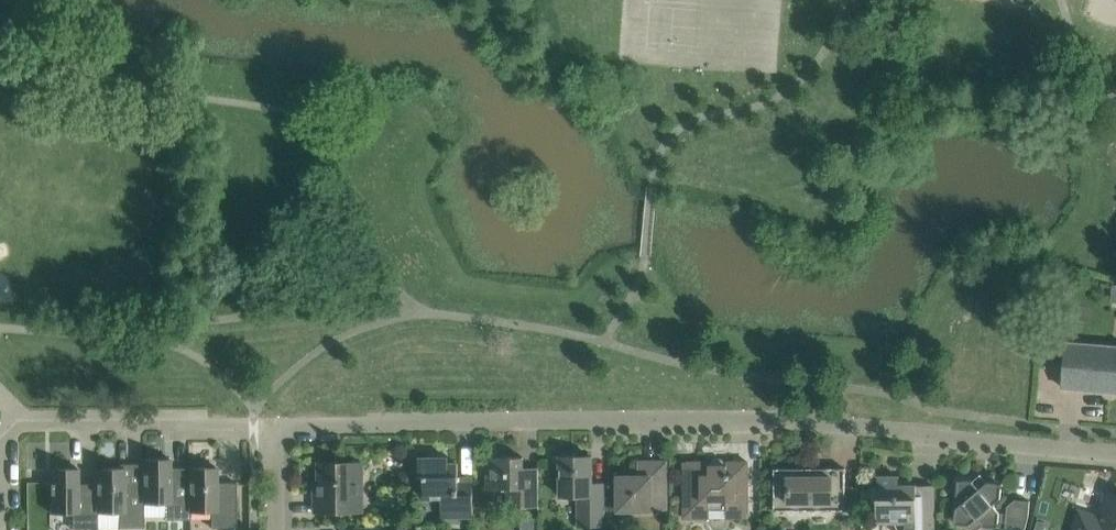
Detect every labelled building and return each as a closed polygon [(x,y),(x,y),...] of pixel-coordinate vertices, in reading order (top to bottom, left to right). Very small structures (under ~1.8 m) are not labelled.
[(1067,341),(1063,386),(1115,391),(1115,346),(1067,341)] [(539,507),(539,489),(539,467),(524,467),(524,456),(487,456),(488,478),(488,489),(508,489),(508,507),(539,507)] [(606,525),(605,515),(605,493),(592,493),(592,456),(561,456),(561,496),(579,496),(579,525),(606,525)] [(473,517),(473,504),(473,483),(459,482),(458,462),(449,462),(449,457),(419,457),(419,476),(424,477),(424,499),(442,498),(442,517),(473,517)] [(748,518),(748,483),(748,461),(729,461),(727,463),(722,458),(714,458),(710,463),(708,461),(684,461),(684,518),(710,518),(710,510),(727,510),(727,518),(748,518)] [(189,503),(189,477),(171,477),(171,459),(143,459),(143,470),(143,503),(144,503),(165,503),(165,519),(190,519),(190,503),(189,503)] [(667,510),(667,483),(666,461),(644,461),(644,465),(638,465),(638,476),(618,476),(618,498),(619,510),(667,510)] [(320,462),(320,493),(316,493),(316,511),(363,511),(362,462),(320,462)] [(211,528),(215,528),(237,528),(236,482),(235,482),(235,485),(218,485),(218,467),(189,467),(189,477),(189,503),(190,503),(211,502),(211,528)] [(846,510),(846,489),(845,467),(824,468),(824,472),(810,471),(806,468),(774,468),(774,510),(846,510)] [(97,512),(97,487),(79,487),(79,468),(50,468),(51,513),(73,512),(73,529),(95,529),(98,529),(98,512),(97,512)] [(97,468),(96,468),(97,487),(97,512),(98,512),(98,529),(119,529),(144,528),(144,503),(143,503),(143,470),(125,470),(125,468),(97,468)] [(878,519),(894,519),(899,529),(934,529),(934,507),(934,485),(899,485),(899,476),(878,476),(878,485),(878,519)] [(1000,512),(993,504),(1001,497),(1002,483),(987,481),(980,488),(973,480),(958,479),(957,494),(955,496),(954,506),(956,508),(955,523),(969,525),(977,518),(984,526),(998,527),(999,522),(1006,523),(1006,528),(1026,529),(1029,516),(1030,500),(1015,499),(1007,507),(1007,513),(1000,513),(1000,512)] [(1071,529),(1115,529),(1115,494),(1108,492),(1102,514),(1078,507),(1071,529)] [(525,517),(525,529),(537,529),(537,517),(525,517)]
